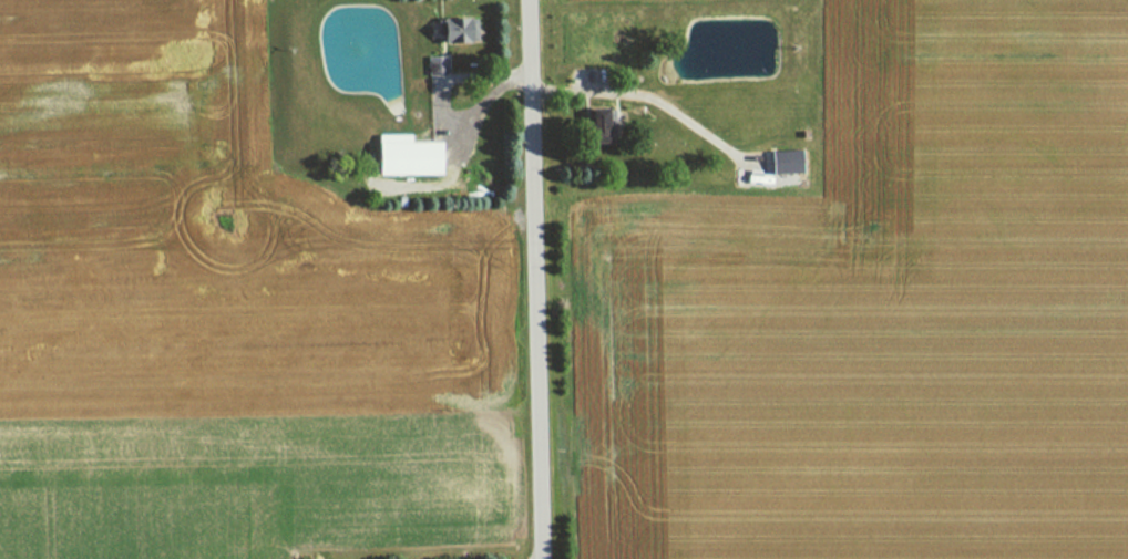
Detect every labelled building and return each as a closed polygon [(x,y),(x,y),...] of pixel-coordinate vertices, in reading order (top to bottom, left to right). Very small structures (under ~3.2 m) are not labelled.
[(442,74),(441,57),(422,57),(422,75),(442,74)] [(369,176),(437,175),(436,142),(403,143),(403,135),(368,136),(369,176)]
